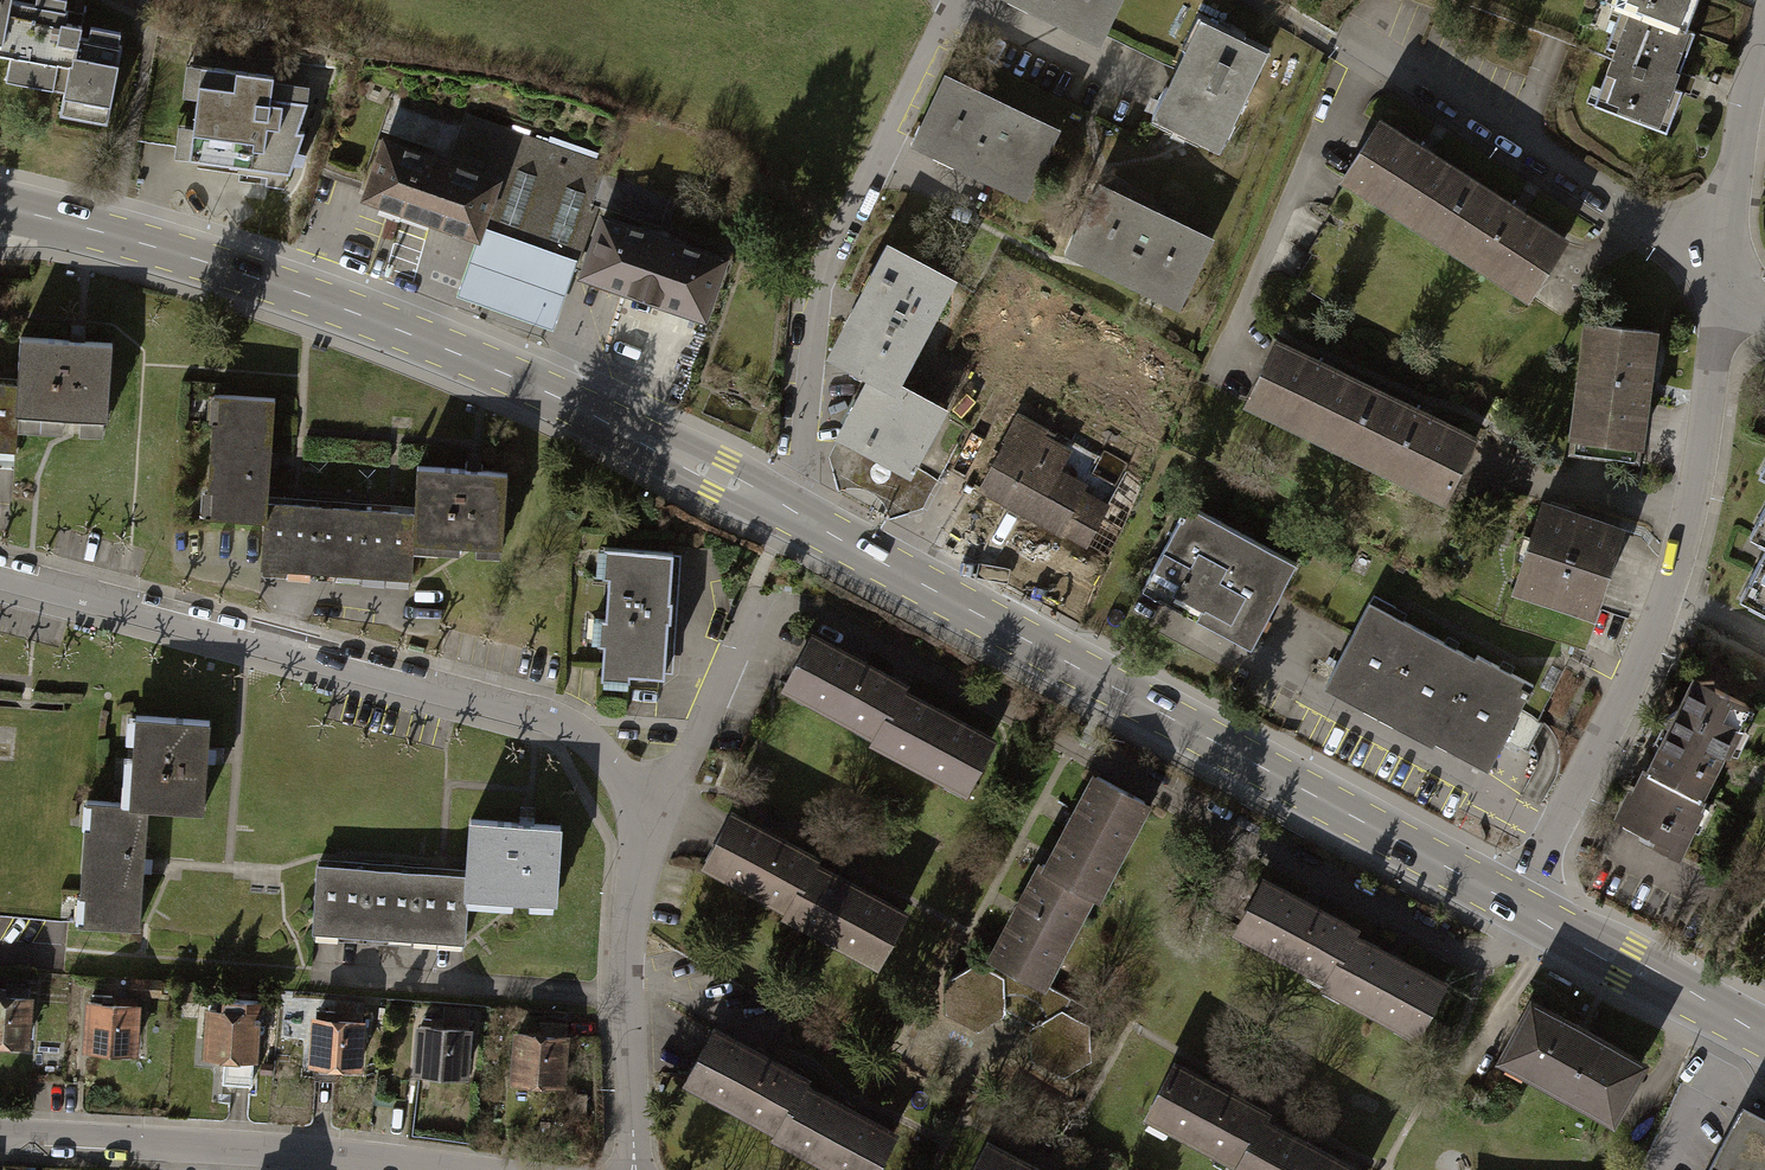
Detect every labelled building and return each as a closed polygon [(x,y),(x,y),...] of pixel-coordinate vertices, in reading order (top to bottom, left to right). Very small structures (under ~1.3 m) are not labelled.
[(10,55),(6,78),(64,89),(60,113),(107,122),(122,45),(79,37),(84,13),(77,12),(14,0),(0,0),(0,53),(10,55)] [(1622,6),(1631,9),(1686,30),(1698,0),(1625,0),(1622,6)] [(1686,30),(1631,9),(1624,26),(1616,23),(1607,47),(1615,50),(1601,88),(1609,91),(1603,107),(1666,132),(1682,91),(1691,95),(1693,87),(1697,78),(1680,72),(1695,33),(1686,30)] [(1275,56),(1208,24),(1160,123),(1226,155),(1275,56)] [(278,77),(189,65),(186,95),(199,97),(195,127),(181,125),(177,157),(237,165),(236,169),(240,169),(266,172),(264,180),(282,183),(284,171),(291,172),(295,163),(304,165),(307,152),(300,151),(306,130),(299,130),(310,102),(312,85),(277,80),(278,77)] [(1060,128),(947,74),(913,145),(1026,199),(1060,128)] [(605,163),(465,112),(450,153),(502,171),(484,223),(577,255),(581,257),(599,206),(591,203),(605,163)] [(1560,244),(1371,128),(1335,186),(1525,302),(1560,244)] [(450,153),(383,131),(361,193),(480,235),(484,223),(502,171),(450,153)] [(1214,238),(1100,184),(1067,254),(1181,308),(1214,238)] [(729,251),(601,207),(579,270),(707,315),(729,251)] [(553,325),(577,255),(484,223),(480,235),(459,291),(553,325)] [(950,279),(892,247),(836,351),(875,371),(839,438),(904,473),(942,405),(895,380),(950,279)] [(1657,338),(1580,329),(1566,447),(1643,456),(1657,338)] [(19,451),(20,417),(109,422),(113,346),(66,343),(24,341),(21,384),(1,383),(0,383),(0,450),(19,451)] [(1470,445),(1267,348),(1235,413),(1439,510),(1470,445)] [(204,511),(265,515),(266,503),(268,459),(273,396),(212,392),(204,511)] [(979,490),(1092,544),(1116,496),(1064,471),(1078,440),(1017,411),(979,490)] [(285,504),(266,503),(265,515),(262,561),(409,569),(411,539),(501,544),(505,465),(463,463),(419,461),(416,512),(397,511),(385,510),(347,508),(335,508),(297,505),(285,504)] [(1626,534),(1538,506),(1509,593),(1598,622),(1626,534)] [(1297,570),(1188,516),(1147,597),(1256,652),(1297,570)] [(673,551),(613,547),(612,575),(609,574),(607,616),(609,617),(608,641),(604,641),(603,667),(629,669),(629,673),(665,674),(667,619),(671,620),(672,611),(672,598),(670,598),(673,551)] [(1749,581),(1758,586),(1748,603),(1764,612),(1764,551),(1749,581)] [(1473,656),(1369,602),(1324,682),(1352,698),(1409,729),(1432,742),(1434,737),(1464,754),(1487,766),(1532,681),(1475,652),(1473,656)] [(902,683),(814,635),(788,683),(877,731),(874,737),(964,786),(990,739),(899,690),(902,683)] [(1699,679),(1694,677),(1680,706),(1663,716),(1669,727),(1636,792),(1629,788),(1616,813),(1656,833),(1655,842),(1679,854),(1692,829),(1698,830),(1709,807),(1698,798),(1723,750),(1738,753),(1748,732),(1743,728),(1754,707),(1714,687),(1713,679),(1699,679)] [(207,716),(122,712),(118,800),(84,798),(78,921),(139,924),(142,867),(145,801),(203,804),(205,758),(207,716)] [(1150,804),(1091,771),(1040,861),(1035,859),(981,954),(1006,968),(1040,987),(1042,983),(1092,895),(1097,898),(1150,804)] [(814,859),(733,814),(707,859),(789,905),(788,909),(877,958),(902,912),(811,863),(814,859)] [(332,866),(314,865),(309,933),(459,944),(462,901),(552,908),(558,832),(525,829),(460,824),(457,875),(430,873),(416,872),(382,870),(369,869),(340,867),(332,866)] [(1355,929),(1264,879),(1233,936),(1324,986),(1322,991),(1416,1041),(1446,985),(1352,934),(1355,929)] [(1040,987),(1006,968),(1000,979),(973,964),(943,985),(945,1012),(962,1021),(977,1029),(1003,1014),(1003,1008),(1035,1024),(1029,1028),(1031,1057),(1063,1076),(1091,1060),(1088,1024),(1060,1009),(1067,997),(1042,983),(1040,987)] [(0,990),(0,1044),(28,1045),(31,992),(0,990)] [(284,992),(282,1037),(306,1038),(304,1065),(361,1069),(366,998),(284,992)] [(220,1008),(205,1007),(202,1056),(224,1057),(222,1082),(252,1084),(254,1060),(258,1060),(262,999),(220,997),(220,1008)] [(139,1005),(84,1002),(82,1051),(136,1054),(139,1005)] [(1649,1067),(1532,1003),(1497,1066),(1614,1130),(1649,1067)] [(471,1027),(414,1023),(411,1073),(468,1076),(471,1027)] [(570,1032),(513,1029),(510,1081),(567,1085),(570,1032)] [(719,1032),(687,1090),(777,1139),(775,1143),(824,1169),(877,1169),(895,1137),(805,1088),(808,1081),(719,1032)] [(1174,1063),(1148,1111),(1238,1159),(1235,1166),(1243,1169),(1358,1169),(1263,1119),(1266,1113),(1174,1063)] [(1709,1169),(1764,1169),(1764,1127),(1739,1113),(1709,1169)] [(988,1142),(973,1169),(1042,1169),(988,1142)]
